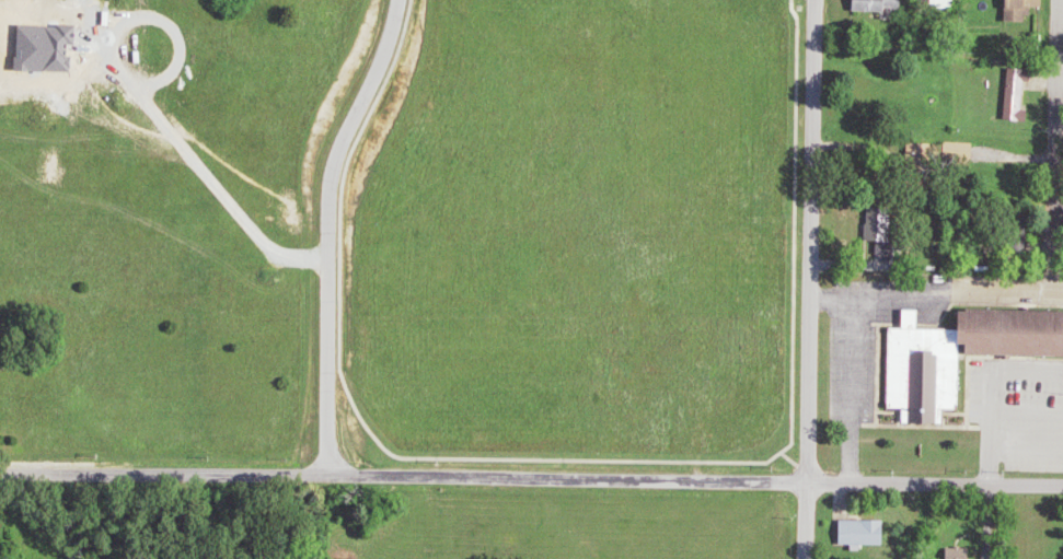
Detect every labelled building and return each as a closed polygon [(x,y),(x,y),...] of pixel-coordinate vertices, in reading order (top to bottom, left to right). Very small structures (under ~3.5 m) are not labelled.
[(896,11),(907,11),(907,0),(858,0),(857,12),(896,13),(896,11)] [(1011,22),(1033,22),(1034,7),(1048,8),(1048,0),(1012,0),(1011,22)] [(1008,121),(1033,122),(1033,110),(1029,109),(1031,69),(1011,68),(1008,121)] [(897,256),(899,207),(876,207),(874,271),(895,271),(895,264),(881,264),(881,256),(897,256)] [(1062,357),(1062,312),(963,309),(963,329),(926,328),(926,310),(911,310),(911,329),(896,328),(894,408),(910,409),(909,424),(949,425),(949,409),(965,410),(967,354),(1062,357)] [(889,546),(890,521),(843,520),(843,545),(889,546)] [(976,550),(951,549),(950,558),(975,558),(976,550)]
